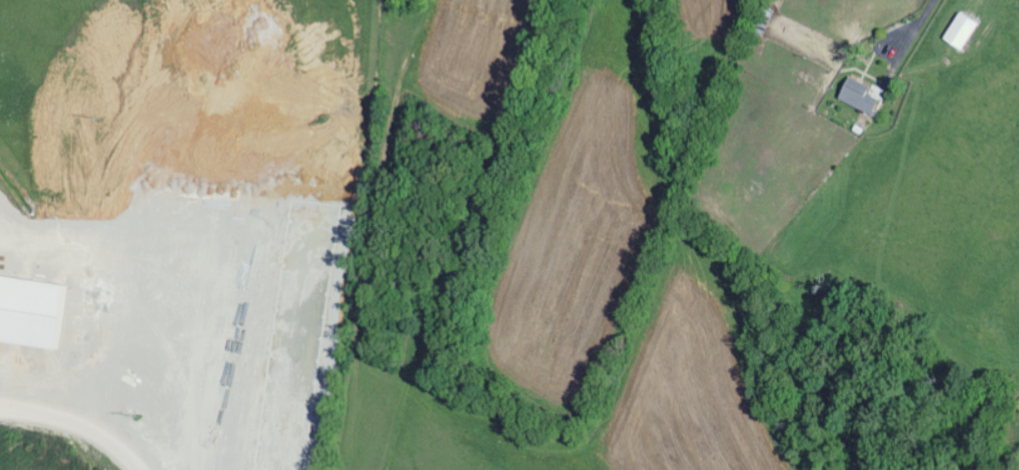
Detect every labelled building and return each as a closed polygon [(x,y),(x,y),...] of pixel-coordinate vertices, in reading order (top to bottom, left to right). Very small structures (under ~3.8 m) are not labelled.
[(942,41),(961,51),(975,23),(956,13),(942,41)] [(875,99),(864,95),(867,86),(845,77),(836,101),(869,114),(875,99)]
